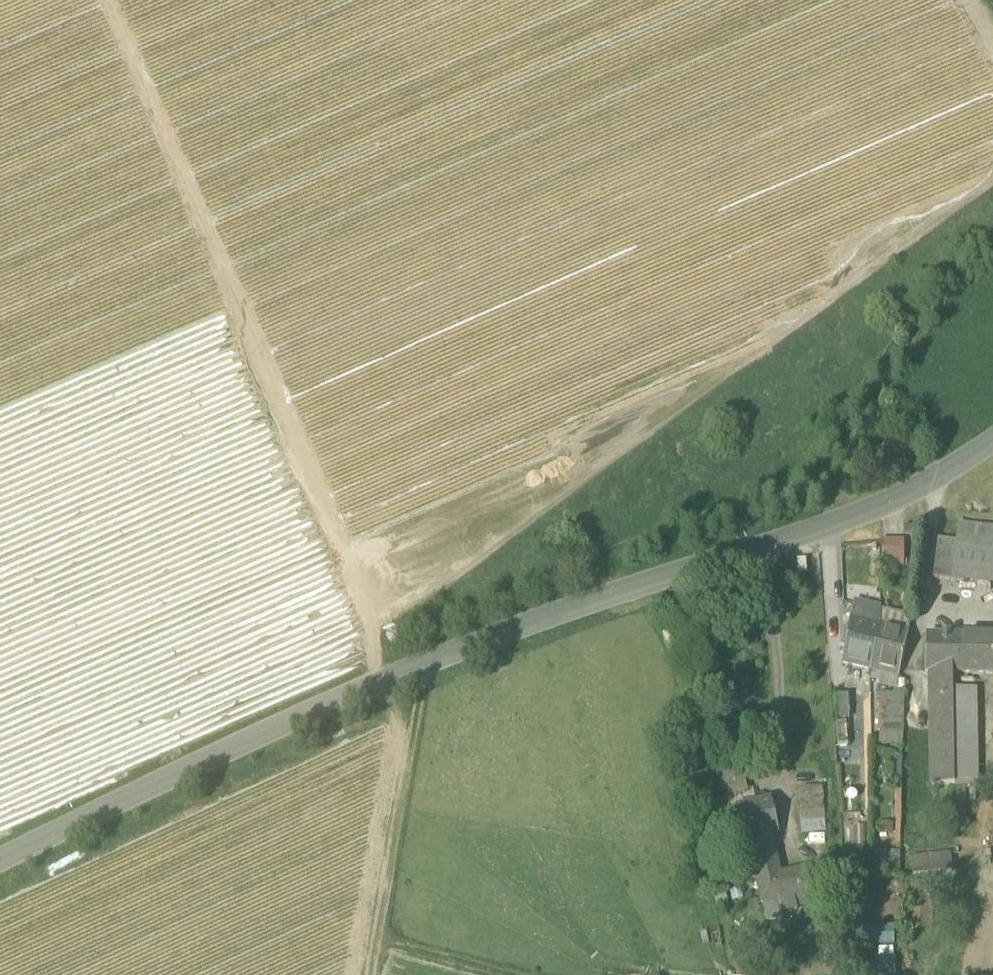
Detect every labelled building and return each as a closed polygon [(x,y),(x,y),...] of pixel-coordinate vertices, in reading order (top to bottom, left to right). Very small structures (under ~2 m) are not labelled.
[(988,586),(992,546),(992,527),(958,523),(956,542),(968,543),(964,583),(988,586)] [(933,579),(964,583),(968,543),(956,542),(937,539),(933,579)] [(881,561),(903,561),(903,541),(881,541),(881,561)] [(806,559),(796,561),(798,573),(806,572),(806,559)] [(856,605),(853,619),(880,625),(881,610),(856,605)] [(881,610),(880,625),(908,632),(910,617),(881,610)] [(871,669),(880,625),(853,619),(852,619),(844,663),(852,664),(852,665),(871,669)] [(898,676),(908,632),(880,625),(871,669),(871,670),(898,676)] [(929,672),(936,672),(952,673),(959,673),(959,635),(958,635),(958,636),(927,635),(926,672),(929,672)] [(959,635),(959,673),(992,674),(992,636),(959,635)] [(896,689),(898,676),(871,670),(870,681),(879,683),(878,686),(896,689)] [(931,785),(954,785),(954,768),(953,690),(952,673),(936,672),(936,685),(930,685),(931,785)] [(953,690),(954,768),(977,767),(977,783),(978,783),(976,689),(953,690)] [(878,730),(904,731),(904,695),(879,694),(878,730)] [(835,697),(836,719),(863,717),(862,696),(835,697)] [(904,731),(878,730),(878,745),(903,746),(904,731)] [(721,780),(724,796),(728,795),(748,791),(747,787),(738,746),(718,750),(725,780),(721,780)] [(978,784),(978,783),(977,783),(977,767),(954,768),(954,785),(978,784)] [(753,786),(747,787),(748,791),(728,795),(731,812),(738,811),(737,808),(756,803),(753,786)] [(802,800),(823,798),(823,786),(799,788),(800,800),(802,800)] [(803,813),(824,811),(823,798),(802,800),(803,813)] [(763,904),(767,921),(783,918),(782,913),(797,910),(795,900),(812,897),(805,869),(780,875),(770,833),(778,831),(771,800),(756,803),(737,808),(738,811),(744,839),(748,838),(763,904)] [(802,834),(825,832),(824,811),(803,813),(800,813),(802,834)] [(874,854),(874,877),(900,876),(900,852),(874,854)] [(912,857),(914,875),(952,871),(951,853),(912,857)] [(911,881),(911,928),(928,928),(928,881),(911,881)]
